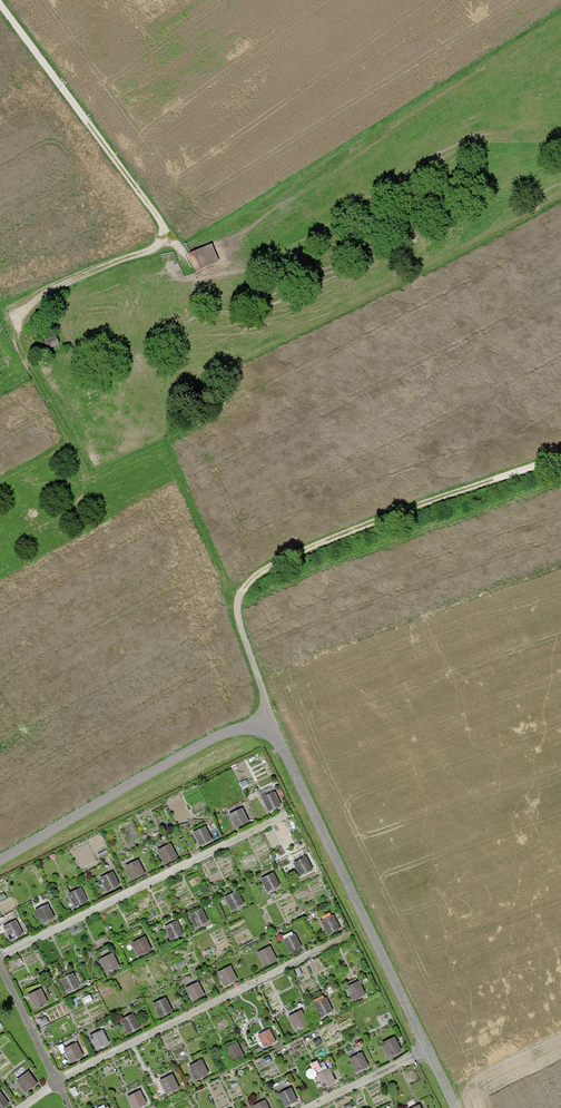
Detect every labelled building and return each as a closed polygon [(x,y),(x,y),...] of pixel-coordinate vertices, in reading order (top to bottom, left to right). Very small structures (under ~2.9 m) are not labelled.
[(275,791),(262,797),(268,811),(281,805),(275,791)] [(243,807),(229,814),(235,828),(249,822),(243,807)] [(205,826),(193,832),(200,846),(212,841),(205,826)] [(171,843),(157,850),(164,865),(178,858),(171,843)] [(306,856),(293,862),(300,876),(313,870),(306,856)] [(139,859),(125,866),(131,880),(146,874),(139,859)] [(113,871),(100,877),(107,892),(120,886),(113,871)] [(274,872),(261,878),(267,892),(280,886),(274,872)] [(81,887),(68,894),(74,908),(88,901),(81,887)] [(238,891),(225,897),(231,910),(244,904),(238,891)] [(48,903),(35,910),(42,924),(55,917),(48,903)] [(202,908),(189,914),(195,928),(208,922),(202,908)] [(334,915),(321,921),(327,935),(340,928),(334,915)] [(16,920),(3,926),(10,941),(24,935),(16,920)] [(177,921),(164,927),(171,941),(184,934),(177,921)] [(295,934),(282,940),(289,954),(302,947),(295,934)] [(145,936),(132,943),(139,957),(152,951),(145,936)] [(270,946),(257,952),(264,967),(277,960),(270,946)] [(113,953),(99,959),(106,973),(120,967),(113,953)] [(231,966),(217,972),(224,986),(238,980),(231,966)] [(73,973),(60,980),(67,994),(80,987),(73,973)] [(359,980),(346,987),(352,1001),(366,995),(359,980)] [(199,981),(185,988),(192,1002),(205,995),(199,981)] [(41,988),(28,995),(34,1009),(48,1003),(41,988)] [(166,997),(153,1004),(160,1018),(173,1012),(166,997)] [(326,997),(313,1004),(320,1018),(333,1011),(326,997)] [(302,1010),(288,1016),(295,1031),(308,1024),(302,1010)] [(134,1013),(120,1020),(127,1034),(141,1027),(134,1013)] [(103,1029),(89,1036),(96,1051),(110,1045),(103,1029)] [(270,1029),(258,1035),(264,1048),(276,1042),(270,1029)] [(395,1036),(381,1042),(388,1057),(401,1051),(395,1036)] [(77,1042),(63,1049),(70,1063),(84,1057),(77,1042)] [(237,1042),(224,1048),(231,1062),(244,1056),(237,1042)] [(362,1052),(349,1058),(355,1072),(369,1066),(362,1052)] [(202,1059),(188,1066),(195,1081),(209,1074),(202,1059)] [(329,1068),(316,1074),(323,1088),(336,1082),(329,1068)] [(29,1071),(16,1080),(25,1092),(38,1084),(29,1071)] [(173,1074),(159,1080),(166,1095),(179,1088),(173,1074)] [(291,1087),(278,1094),(284,1107),(297,1101),(291,1087)] [(127,1097),(133,1107),(139,1107),(147,1104),(140,1090),(127,1097)] [(0,1092),(0,1107),(5,1107),(10,1105),(0,1092)] [(252,1106),(254,1107),(269,1107),(265,1100),(252,1106)]
